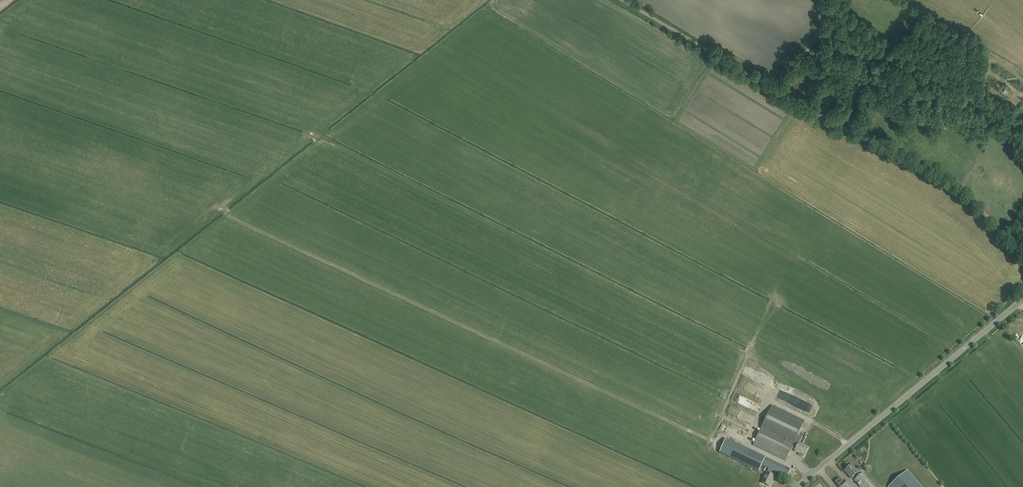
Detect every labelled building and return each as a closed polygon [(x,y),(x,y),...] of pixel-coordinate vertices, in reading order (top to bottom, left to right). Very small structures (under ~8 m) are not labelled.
[(788,46),(785,50),(792,55),(797,48),(793,46),(792,48),(788,46)] [(824,77),(828,70),(818,64),(814,71),(824,77)] [(777,69),(774,75),(779,78),(782,71),(777,69)] [(745,407),(749,401),(734,393),(730,400),(745,407)] [(749,401),(746,408),(757,412),(760,405),(749,401)] [(805,421),(772,405),(753,445),(785,460),(791,448),(795,450),(794,451),(797,452),(799,452),(798,455),(803,457),(804,454),(804,455),(808,447),(798,442),(801,437),(798,435),(805,421)] [(779,464),(726,439),(720,453),(742,463),(744,459),(757,464),(757,463),(769,468),(775,471),(779,464)] [(783,475),(786,468),(779,464),(775,471),(776,471),(783,475)] [(852,465),(844,471),(851,478),(852,477),(860,486),(874,486),(863,473),(860,475),(852,465)] [(774,476),(776,471),(775,471),(769,468),(767,473),(766,472),(761,483),(769,486),(772,480),(773,480),(774,476)] [(908,471),(889,486),(922,486),(908,471)]
